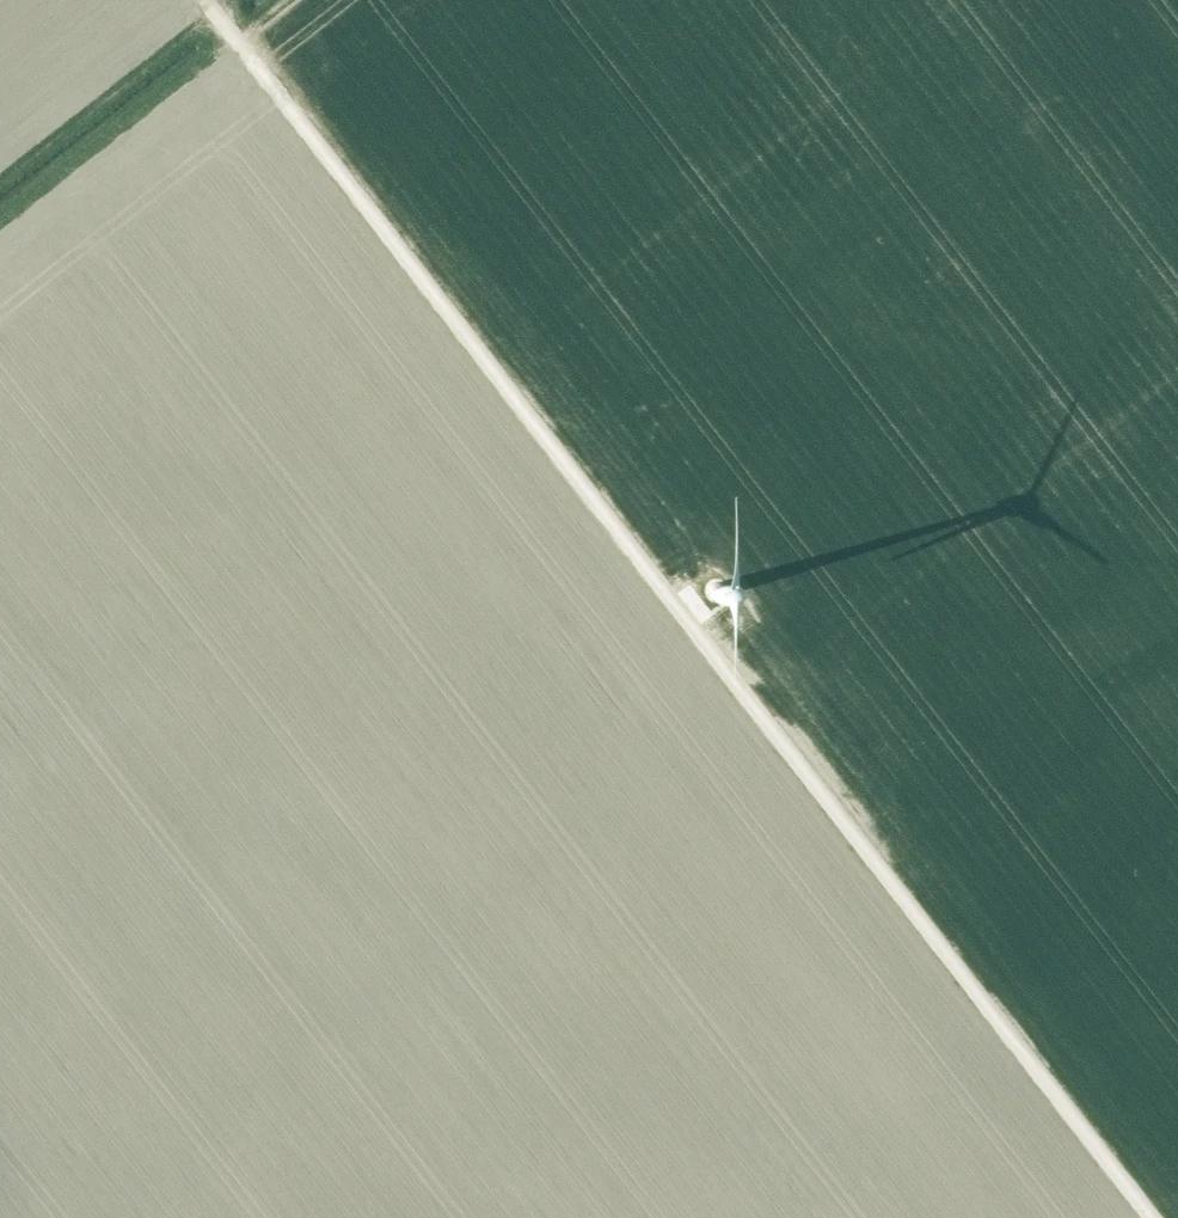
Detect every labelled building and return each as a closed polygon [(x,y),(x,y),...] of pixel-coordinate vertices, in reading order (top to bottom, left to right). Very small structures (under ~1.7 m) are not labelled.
[(706,593),(706,594),(706,595),(706,596),(707,597),(707,598),(708,599),(709,599),(709,600),(710,600),(711,601),(712,601),(713,601),(714,601),(715,601),(716,601),(716,600),(717,600),(718,599),(719,599),(719,598),(720,597),(720,596),(720,595),(720,594),(720,593),(720,592),(720,591),(719,590),(719,589),(718,589),(718,588),(717,588),(716,587),(715,587),(714,587),(713,587),(712,587),(711,587),(710,587),(710,588),(709,588),(708,589),(707,590),(707,591),(706,591),(706,592),(706,593)]
